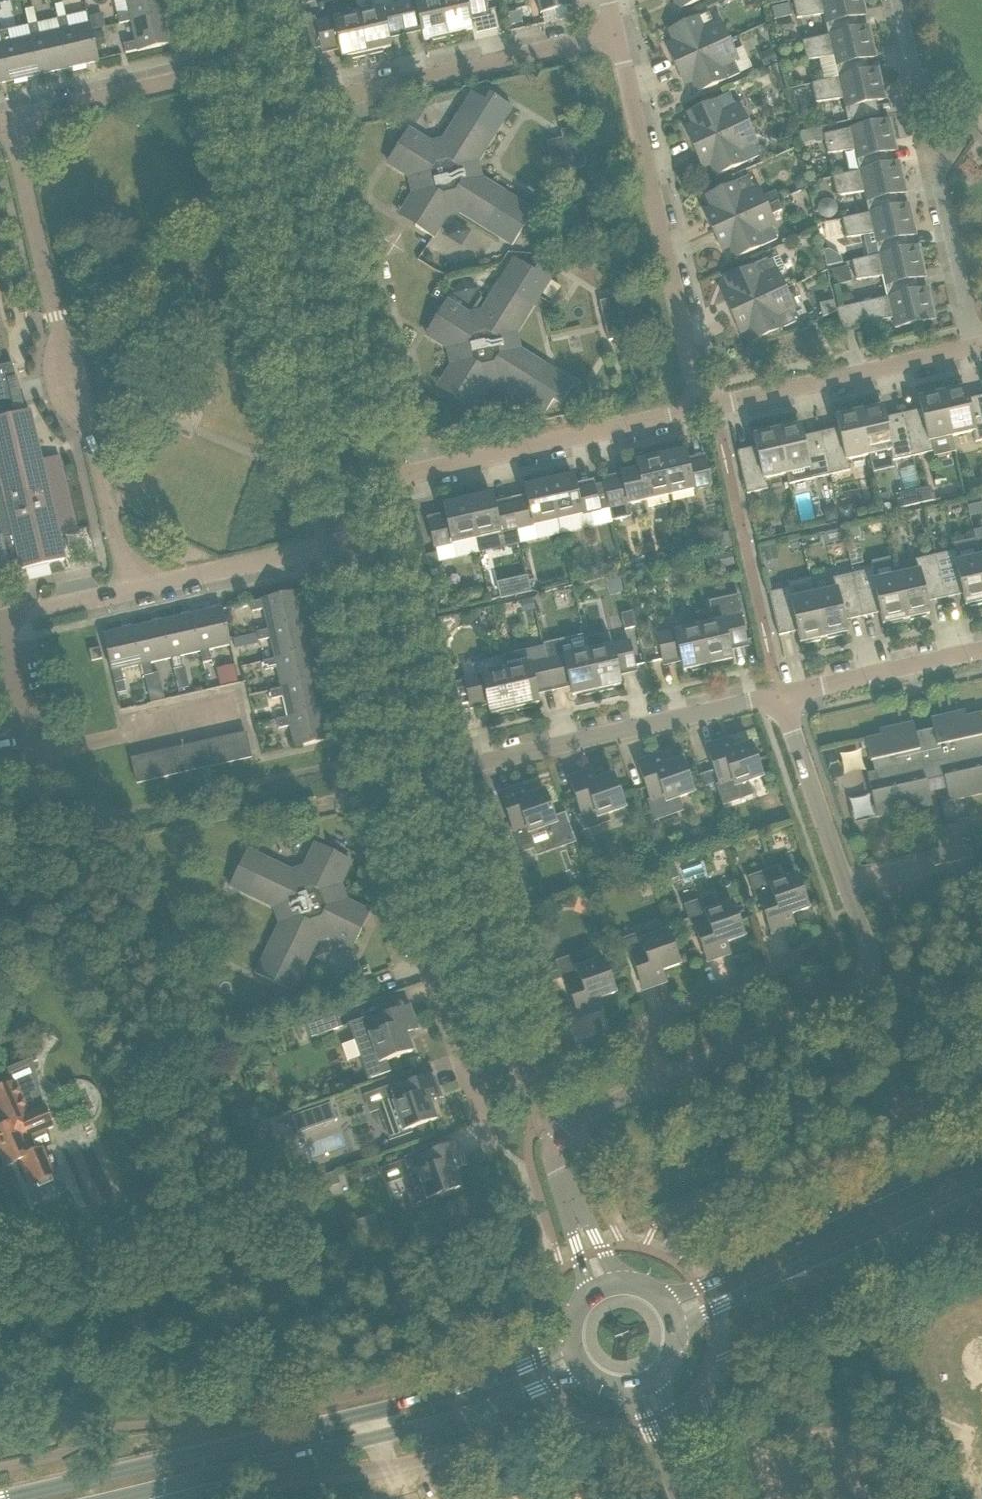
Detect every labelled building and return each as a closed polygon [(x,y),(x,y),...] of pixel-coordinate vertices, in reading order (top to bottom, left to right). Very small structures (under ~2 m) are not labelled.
[(168,13),(165,0),(126,0),(129,12),(117,15),(119,24),(131,21),(168,13)] [(440,0),(414,0),(398,4),(404,31),(421,27),(424,40),(432,38),(433,40),(446,37),(446,35),(448,34),(440,0)] [(448,34),(450,34),(451,36),(464,33),(464,31),(472,29),(469,16),(487,12),(484,0),(440,0),(448,34)] [(540,14),(571,7),(569,0),(537,0),(540,14)] [(678,10),(696,2),(700,0),(673,0),(678,10)] [(796,18),(824,14),(829,35),(859,29),(856,17),(864,15),(862,5),(864,4),(863,0),(792,0),(796,18)] [(774,20),(792,16),(789,3),(771,7),(774,20)] [(19,4),(12,5),(13,12),(21,10),(19,4)] [(388,35),(404,31),(398,4),(357,13),(366,53),(368,52),(369,55),(383,52),(382,49),(390,47),(388,35)] [(673,41),(667,44),(670,52),(669,53),(674,65),(729,40),(719,18),(713,21),(708,12),(698,16),(686,22),(668,30),(673,41)] [(126,54),(175,42),(168,13),(131,21),(135,42),(123,45),(126,54)] [(315,17),(304,19),(311,48),(321,46),(322,49),(339,45),(342,58),(351,56),(351,59),(365,56),(364,53),(366,53),(357,13),(316,22),(315,17)] [(102,15),(89,18),(92,30),(105,27),(102,15)] [(90,24),(69,28),(66,16),(56,18),(59,30),(68,68),(98,61),(90,24)] [(59,30),(39,35),(37,23),(27,25),(30,37),(38,75),(68,68),(59,30)] [(870,29),(867,29),(866,27),(859,29),(829,35),(802,41),(806,60),(834,56),(839,77),(868,71),(866,59),(873,57),(871,47),(874,46),(870,29)] [(10,41),(8,29),(0,31),(0,41),(1,44),(9,81),(38,75),(30,37),(10,41)] [(97,47),(106,44),(103,31),(94,33),(97,47)] [(735,64),(740,61),(729,40),(674,65),(680,77),(682,77),(685,85),(691,82),(696,93),(739,73),(735,64)] [(0,44),(0,83),(9,81),(1,44),(0,44)] [(767,69),(780,63),(775,51),(762,56),(767,69)] [(879,71),(877,71),(876,69),(868,71),(839,77),(811,84),(816,102),(844,98),(849,121),(878,114),(875,101),(883,99),(881,89),(883,88),(879,71)] [(472,92),(459,114),(442,140),(431,143),(408,128),(396,146),(403,150),(393,167),(409,177),(413,192),(402,209),(419,219),(415,226),(433,237),(447,214),(459,212),(512,245),(534,210),(480,177),(477,162),(511,106),(491,94),(486,101),(472,92)] [(738,101),(734,103),(730,93),(687,113),(692,124),(686,127),(689,135),(688,135),(693,148),(748,123),(738,101)] [(891,122),(888,123),(888,120),(823,135),(824,139),(827,154),(855,150),(860,171),(889,164),(887,152),(895,151),(892,140),(895,140),(891,122)] [(753,145),(757,144),(748,123),(693,148),(699,160),(700,160),(704,167),(710,165),(715,176),(758,156),(753,145)] [(570,170),(586,166),(577,127),(561,131),(562,137),(546,141),(552,165),(568,162),(570,170)] [(811,130),(798,133),(800,144),(814,141),(811,130)] [(900,164),(898,165),(897,162),(889,164),(860,171),(832,177),(837,196),(865,192),(869,213),(899,206),(896,194),(904,193),(902,182),(904,182),(900,164)] [(798,176),(795,182),(796,189),(808,186),(805,174),(798,176)] [(757,184),(753,186),(749,176),(705,196),(710,207),(704,210),(708,218),(706,218),(712,231),(776,202),(775,200),(779,199),(775,189),(762,195),(757,184)] [(818,180),(807,183),(810,192),(816,191),(819,187),(818,180)] [(772,214),(780,211),(776,202),(712,231),(718,243),(719,242),(723,250),(729,247),(734,258),(777,239),(773,231),(779,228),(772,214)] [(910,206),(907,207),(907,204),(899,206),(869,213),(842,219),(846,238),(874,234),(879,255),(909,248),(906,237),(914,235),(911,224),(914,224),(910,206)] [(827,244),(844,240),(840,223),(823,227),(824,228),(820,228),(822,241),(827,240),(827,244)] [(800,237),(820,238),(818,228),(800,237)] [(919,248),(917,249),(916,246),(909,248),(879,255),(851,261),(856,280),(884,276),(889,296),(918,290),(915,279),(923,277),(921,267),(923,266),(919,248)] [(729,290),(723,293),(727,300),(725,301),(731,314),(786,289),(779,274),(783,273),(785,268),(780,256),(769,261),(768,259),(742,270),(724,279),(729,290)] [(442,322),(431,339),(448,349),(451,364),(441,380),(458,391),(453,398),(471,409),(486,386),(497,383),(524,400),(545,413),(554,399),(561,403),(574,383),(546,365),(519,348),(515,333),(532,307),(554,272),(533,260),(529,267),(514,258),(498,285),(481,312),(470,314),(446,300),(435,318),(442,322)] [(835,285),(851,282),(848,267),(831,270),(835,285)] [(790,313),(795,311),(786,289),(731,314),(736,326),(738,325),(741,333),(747,330),(753,341),(795,322),(790,313)] [(929,291),(926,291),(926,289),(918,290),(889,296),(836,309),(836,311),(841,332),(858,329),(857,323),(897,318),(899,325),(895,326),(895,327),(933,319),(930,309),(933,308),(929,291)] [(608,341),(624,337),(615,298),(599,301),(608,341)] [(836,311),(836,309),(834,302),(834,300),(820,304),(823,317),(836,311)] [(41,461),(29,411),(16,414),(8,382),(16,380),(12,363),(0,366),(0,575),(10,573),(8,563),(19,561),(21,570),(64,560),(58,535),(77,530),(59,457),(41,461)] [(962,388),(961,386),(944,389),(945,392),(942,393),(952,436),(973,431),(975,442),(981,440),(981,396),(968,399),(965,388),(962,388)] [(942,393),(938,394),(938,391),(921,395),(922,397),(918,398),(921,410),(903,414),(913,456),(933,452),(931,441),(952,436),(942,393)] [(863,411),(859,412),(869,455),(890,450),(893,461),(913,456),(903,414),(885,418),(882,406),(879,407),(878,404),(862,408),(863,411)] [(859,412),(856,412),(855,410),(839,413),(839,416),(836,417),(838,428),(820,432),(830,475),(850,470),(848,460),(869,455),(859,412)] [(799,425),(796,426),(796,423),(779,427),(780,429),(776,430),(786,474),(788,484),(830,475),(820,432),(802,436),(799,425)] [(776,430),(773,431),(772,428),(756,432),(756,435),(753,435),(756,447),(737,451),(746,494),(768,489),(765,478),(786,474),(776,430)] [(164,465),(149,500),(160,505),(159,508),(215,532),(240,471),(184,447),(175,470),(164,465)] [(684,450),(676,452),(675,449),(662,452),(662,455),(660,455),(669,495),(711,486),(705,459),(687,463),(684,450)] [(660,455),(658,456),(657,453),(644,457),(644,459),(636,461),(639,473),(603,482),(612,521),(626,517),(624,505),(669,495),(660,455)] [(573,475),(564,477),(564,475),(550,478),(551,480),(549,480),(558,520),(599,511),(593,484),(576,488),(573,475)] [(549,480),(546,481),(546,479),(532,482),(533,484),(524,486),(527,499),(511,502),(517,530),(558,520),(549,480)] [(928,488),(920,489),(923,503),(931,501),(928,488)] [(901,508),(923,503),(920,489),(898,494),(901,508)] [(469,498),(467,499),(476,539),(479,553),(520,543),(517,530),(511,502),(494,506),(491,493),(483,495),(482,493),(469,496),(469,498)] [(467,499),(465,499),(464,497),(451,500),(451,502),(443,504),(446,517),(428,521),(434,548),(476,539),(467,499)] [(967,506),(970,516),(981,513),(981,503),(967,506)] [(719,552),(732,549),(727,532),(714,535),(719,552)] [(709,570),(734,564),(731,551),(706,556),(709,570)] [(958,562),(955,551),(935,555),(945,598),(963,594),(965,605),(969,605),(969,607),(981,604),(981,571),(979,557),(958,562)] [(429,571),(440,568),(437,552),(425,555),(429,571)] [(656,554),(645,556),(647,568),(659,565),(656,554)] [(927,602),(945,598),(935,555),(915,560),(917,571),(896,576),(906,619),(909,618),(910,621),(926,617),(926,614),(929,613),(927,602)] [(896,576),(875,580),(873,569),(852,574),(862,617),(880,612),(882,624),(886,623),(887,626),(903,622),(902,620),(906,619),(896,576)] [(844,621),(862,617),(852,574),(832,579),(834,589),(813,594),(823,637),(827,637),(827,639),(844,635),(843,633),(847,632),(844,621)] [(790,588),(769,593),(779,635),(797,631),(800,643),(803,642),(804,644),(820,641),(820,638),(823,637),(813,594),(792,599),(790,588)] [(268,629),(305,621),(299,591),(261,600),(250,603),(252,612),(263,609),(268,629)] [(741,617),(743,616),(739,595),(709,602),(714,621),(699,625),(708,665),(710,664),(710,667),(724,664),(723,661),(732,659),(729,647),(746,643),(741,617)] [(532,597),(521,600),(524,611),(535,609),(532,597)] [(208,650),(230,645),(222,607),(191,614),(200,652),(202,662),(211,660),(208,650)] [(624,629),(635,627),(632,611),(620,614),(624,629)] [(179,656),(200,652),(191,614),(162,621),(170,658),(173,670),(182,668),(179,656)] [(150,663),(170,658),(162,621),(132,627),(141,665),(143,676),(152,674),(150,663)] [(268,629),(255,632),(256,633),(257,641),(270,638),(275,659),(312,650),(305,621),(268,629)] [(705,665),(708,665),(699,625),(657,634),(663,661),(680,658),(683,670),(692,668),(692,671),(706,668),(705,665)] [(120,669),(141,665),(132,627),(103,634),(112,671),(115,682),(123,680),(120,669)] [(629,640),(611,644),(609,633),(585,639),(587,650),(596,690),(599,690),(599,692),(613,689),(612,686),(620,685),(618,672),(635,668),(629,640)] [(244,636),(232,638),(235,648),(246,646),(244,636)] [(91,661),(102,658),(100,648),(89,650),(91,661)] [(281,688),(319,680),(312,650),(275,659),(263,661),(265,670),(277,668),(281,688)] [(594,691),(596,690),(587,650),(546,659),(552,686),(569,682),(572,695),(581,694),(581,696),(595,693),(594,691)] [(536,690),(552,686),(546,659),(505,668),(514,708),(517,708),(517,710),(531,707),(530,705),(539,703),(536,690)] [(220,684),(238,679),(234,664),(216,668),(220,684)] [(512,709),(514,708),(505,668),(464,678),(464,680),(454,682),(459,705),(469,703),(470,705),(487,701),(490,714),(499,712),(499,714),(513,711),(512,709)] [(185,677),(175,679),(178,689),(188,687),(185,677)] [(288,718),(325,709),(319,680),(281,688),(270,691),(272,699),(283,697),(288,718)] [(295,747),(332,739),(325,709),(288,718),(277,720),(278,728),(290,726),(295,747)] [(866,739),(871,762),(872,761),(874,772),(866,774),(869,788),(878,787),(879,792),(871,793),(874,806),(877,817),(932,805),(929,793),(927,782),(935,780),(944,778),(947,789),(949,801),(981,793),(981,718),(981,713),(966,717),(965,711),(950,714),(952,724),(944,726),(933,729),(931,729),(923,731),(916,733),(914,733),(902,736),(896,737),(894,727),(892,727),(879,730),(880,736),(866,739)] [(238,760),(251,757),(245,733),(233,736),(238,760)] [(225,763),(238,760),(233,736),(220,739),(225,763)] [(213,766),(225,763),(220,739),(207,742),(213,766)] [(730,743),(722,746),(720,741),(706,746),(719,785),(717,786),(723,804),(740,799),(736,786),(762,777),(751,743),(732,750),(730,743)] [(200,769),(213,766),(207,742),(195,744),(200,769)] [(187,771),(200,769),(195,744),(182,747),(187,771)] [(175,774),(187,771),(182,747),(169,750),(175,774)] [(162,777),(175,774),(169,750),(157,753),(162,777)] [(149,780),(162,777),(157,753),(144,756),(149,780)] [(137,783),(149,780),(144,756),(131,759),(137,783)] [(661,759),(653,762),(651,757),(637,762),(651,801),(648,802),(654,820),(671,814),(667,802),(694,792),(682,759),(664,765),(661,759)] [(593,775),(584,778),(583,772),(568,777),(582,816),(579,817),(584,830),(600,824),(598,817),(625,808),(613,775),(595,781),(593,775)] [(709,772),(701,775),(705,786),(713,783),(709,772)] [(524,790),(515,793),(514,788),(499,793),(513,832),(511,833),(512,835),(517,851),(534,845),(529,833),(547,827),(549,831),(547,832),(548,833),(547,834),(549,837),(550,838),(551,838),(554,846),(574,840),(575,843),(576,843),(565,813),(564,813),(565,814),(554,818),(544,790),(526,797),(524,790)] [(954,862),(974,857),(970,842),(950,846),(954,862)] [(229,886),(246,894),(275,908),(280,923),(255,974),(292,991),(317,940),(328,936),(352,948),(362,929),(354,926),(363,908),(345,900),(340,885),(349,868),(331,859),(334,852),(315,843),(303,867),(292,871),(247,849),(229,886)] [(934,867),(954,862),(950,846),(930,851),(934,867)] [(674,864),(664,867),(668,881),(679,877),(674,864)] [(797,875),(770,884),(766,872),(749,878),(755,896),(758,895),(771,934),(786,929),(784,924),(792,921),(790,915),(809,908),(797,875)] [(732,903),(706,912),(701,900),(685,906),(691,924),(694,923),(707,962),(722,957),(720,952),(728,949),(726,943),(744,936),(732,903)] [(662,971),(680,964),(668,931),(641,940),(639,934),(622,940),(626,949),(627,952),(629,951),(643,990),(657,985),(655,980),(664,977),(662,971)] [(573,956),(556,962),(562,977),(563,980),(565,979),(579,1018),(593,1013),(591,1008),(599,1005),(597,999),(616,992),(604,959),(590,964),(577,968),(573,956)] [(409,1022),(414,1020),(409,1006),(371,1019),(370,1018),(367,1018),(349,1024),(368,1079),(391,1072),(386,1060),(412,1051),(406,1033),(412,1031),(409,1022)] [(300,1041),(341,1026),(336,1011),(305,1022),(306,1024),(295,1028),(300,1041)] [(41,1107),(32,1062),(10,1071),(16,1083),(0,1090),(0,1155),(5,1166),(20,1160),(31,1186),(56,1176),(51,1164),(53,1163),(51,1159),(49,1159),(44,1148),(35,1152),(29,1137),(53,1127),(44,1106),(41,1107)] [(385,1100),(377,1103),(379,1110),(390,1139),(410,1132),(409,1129),(416,1126),(430,1122),(436,1119),(430,1101),(436,1099),(433,1090),(438,1089),(433,1074),(394,1088),(394,1085),(381,1090),(385,1100)] [(330,1103),(291,1117),(297,1133),(336,1119),(330,1103)] [(430,1122),(416,1126),(420,1139),(434,1134),(430,1122)] [(457,1159),(462,1157),(457,1142),(418,1156),(417,1153),(405,1158),(411,1173),(403,1176),(409,1194),(410,1194),(414,1207),(434,1200),(433,1197),(460,1187),(454,1169),(460,1167),(457,1159)]
